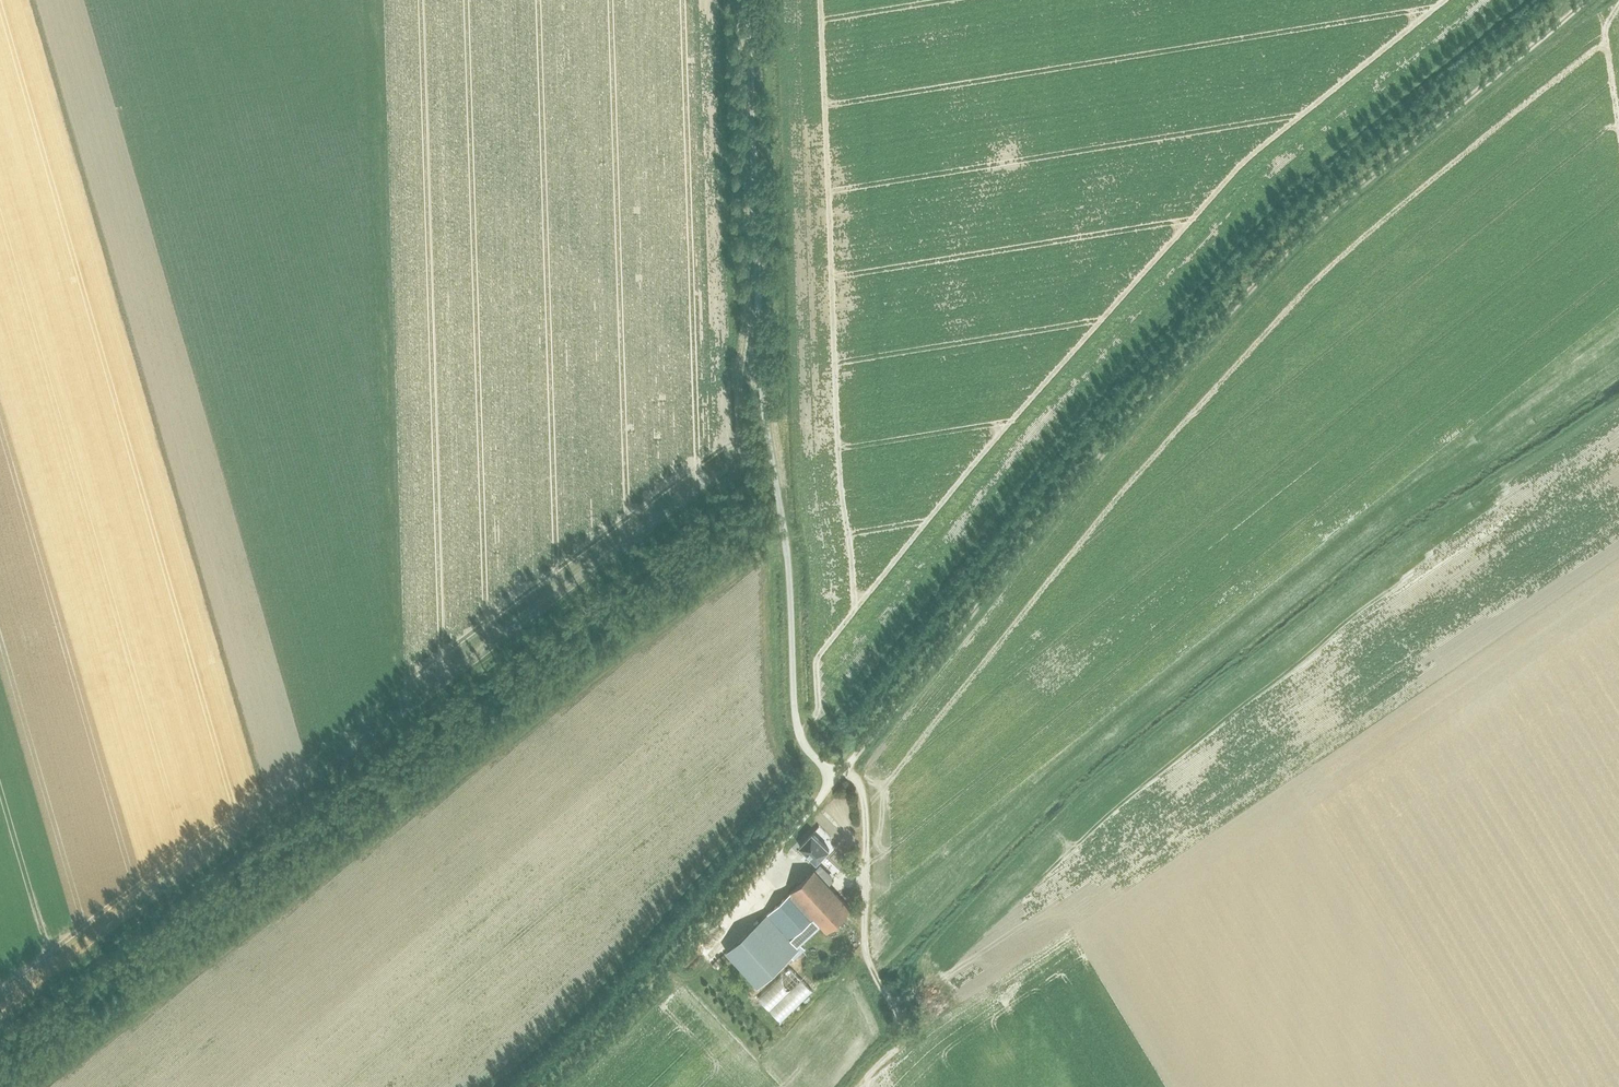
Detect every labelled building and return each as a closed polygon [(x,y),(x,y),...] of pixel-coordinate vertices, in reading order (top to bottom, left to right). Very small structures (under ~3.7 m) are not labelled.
[(812,832),(799,845),(816,861),(829,849),(812,832)] [(814,869),(791,891),(791,892),(821,924),(822,925),(827,931),(851,909),(814,869)] [(791,892),(770,911),(801,944),(822,925),(821,924),(791,892)] [(770,911),(726,951),(735,961),(756,984),(801,944),(770,911)]
